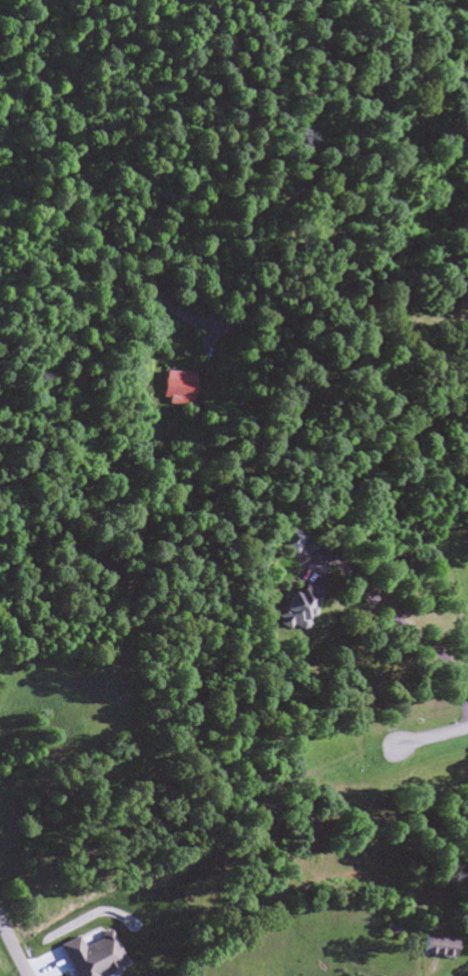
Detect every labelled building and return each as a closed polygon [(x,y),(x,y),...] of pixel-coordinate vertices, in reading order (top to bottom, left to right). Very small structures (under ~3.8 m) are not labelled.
[(159,399),(167,399),(166,406),(194,407),(195,375),(160,374),(159,399)] [(276,549),(291,556),(299,536),(284,530),(276,549)] [(290,582),(263,623),(277,632),(281,627),(287,631),(311,596),(290,582)] [(452,943),(418,934),(413,954),(447,963),(452,943)]
